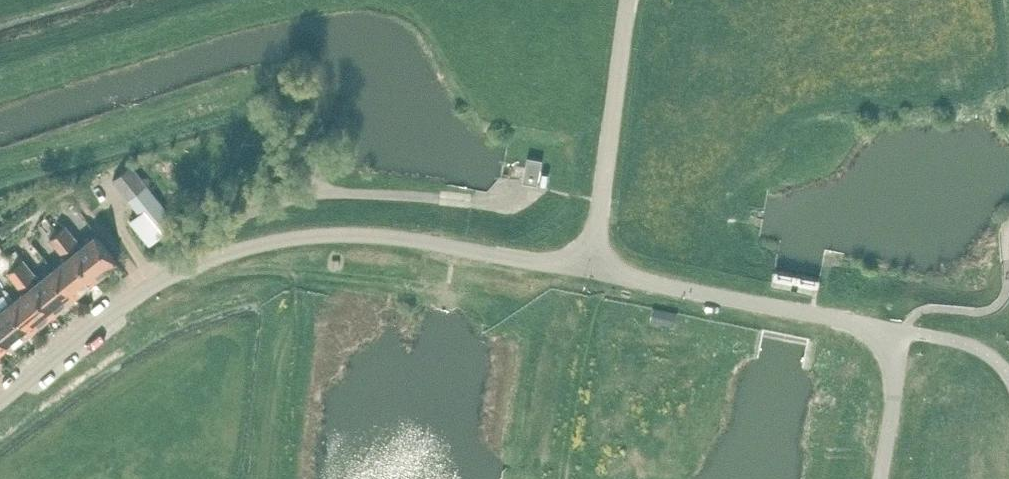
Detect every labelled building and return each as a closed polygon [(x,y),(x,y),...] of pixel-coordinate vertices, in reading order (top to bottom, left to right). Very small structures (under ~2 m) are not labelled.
[(538,183),(542,160),(529,157),(525,180),(538,183)] [(140,212),(130,219),(140,232),(151,245),(179,223),(132,165),(114,180),(140,212)] [(96,279),(118,261),(97,235),(83,246),(66,225),(58,232),(96,279)] [(75,296),(96,279),(58,232),(51,238),(67,259),(54,269),(75,296)] [(75,296),(54,269),(41,280),(24,259),(16,266),(54,313),(75,296)] [(333,259),(333,267),(341,267),(341,259),(333,259)] [(33,329),(54,313),(16,266),(9,272),(25,293),(12,303),(33,329)] [(33,329),(12,303),(0,313),(0,346),(4,351),(11,346),(12,347),(33,329)] [(680,310),(654,305),(652,319),(678,323),(680,310)]
